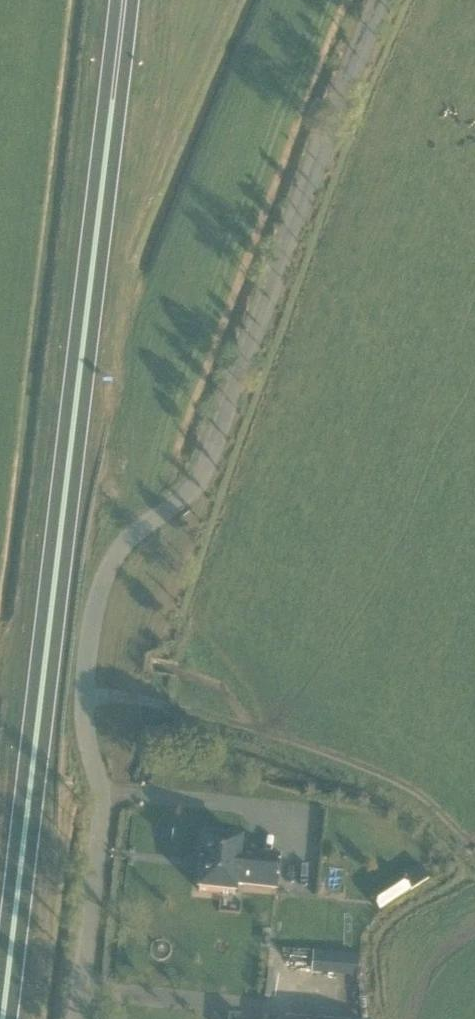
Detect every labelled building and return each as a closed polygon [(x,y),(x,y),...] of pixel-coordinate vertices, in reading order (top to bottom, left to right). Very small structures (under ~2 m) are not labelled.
[(236,886),(275,890),(279,859),(239,854),(241,843),(206,840),(204,840),(204,841),(205,841),(202,860),(201,860),(199,872),(201,872),(199,891),(199,893),(200,893),(200,892),(235,897),(236,886)] [(401,877),(391,884),(401,900),(411,893),(401,877)]
